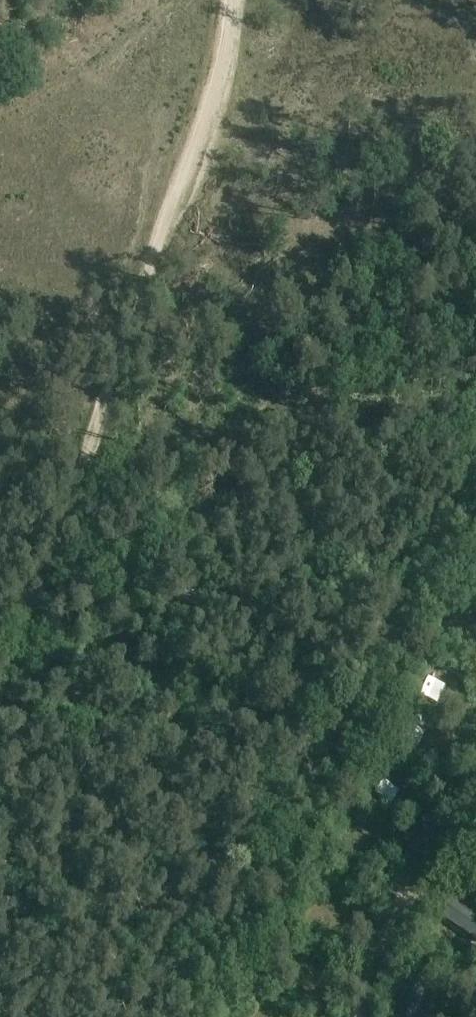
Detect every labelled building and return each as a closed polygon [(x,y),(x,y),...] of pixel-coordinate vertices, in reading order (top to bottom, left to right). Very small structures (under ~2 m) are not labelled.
[(475,935),(475,914),(455,900),(445,915),(475,935)] [(424,987),(407,980),(393,1016),(412,1016),(424,987)]
